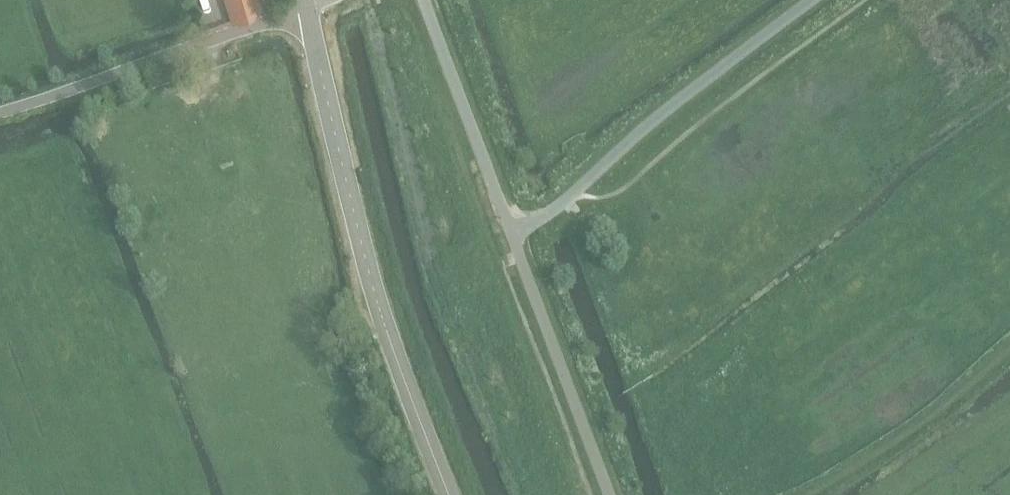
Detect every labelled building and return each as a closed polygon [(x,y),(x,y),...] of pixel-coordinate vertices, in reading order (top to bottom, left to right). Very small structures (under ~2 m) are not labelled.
[(233,23),(263,11),(260,0),(225,0),(233,23)]
